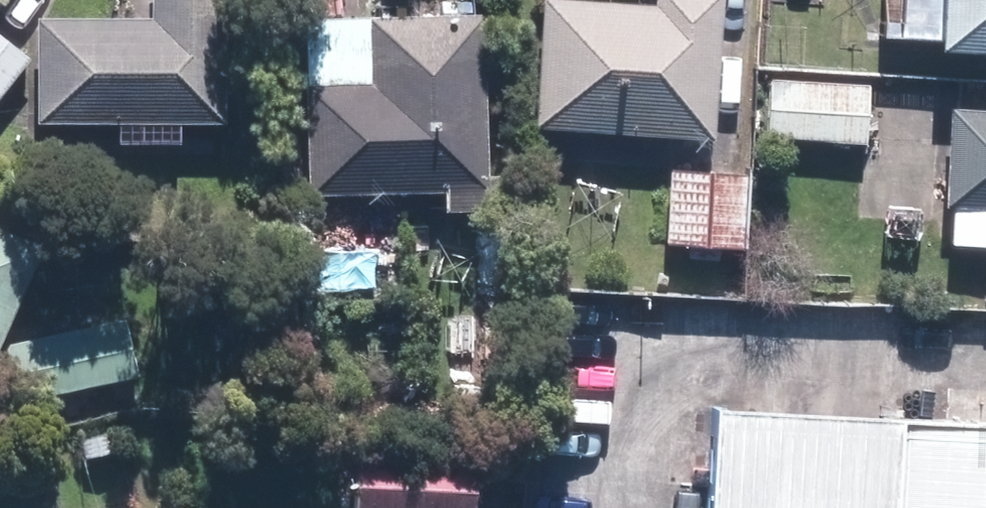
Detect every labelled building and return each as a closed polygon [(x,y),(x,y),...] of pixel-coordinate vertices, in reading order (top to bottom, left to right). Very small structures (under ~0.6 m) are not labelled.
[(45,17),(39,119),(122,124),(121,140),(179,144),(181,119),(233,122),(241,0),(152,0),(151,23),(45,17)] [(532,125),(713,139),(723,0),(541,0),(532,125)] [(944,41),(985,45),(985,0),(947,0),(944,41)] [(487,187),(488,19),(306,17),(304,185),(487,187)] [(0,36),(0,95),(29,61),(0,36)] [(769,73),(765,135),(868,142),(872,80),(769,73)] [(954,105),(948,237),(985,239),(985,106),(954,105)] [(753,175),(667,171),(664,244),(750,248),(753,175)] [(0,219),(0,341),(1,341),(46,239),(0,219)] [(14,339),(29,403),(142,377),(126,312),(14,339)] [(890,433),(806,427),(707,420),(701,507),(985,507),(985,439),(890,433)] [(357,507),(471,507),(475,437),(361,431),(357,507)]
